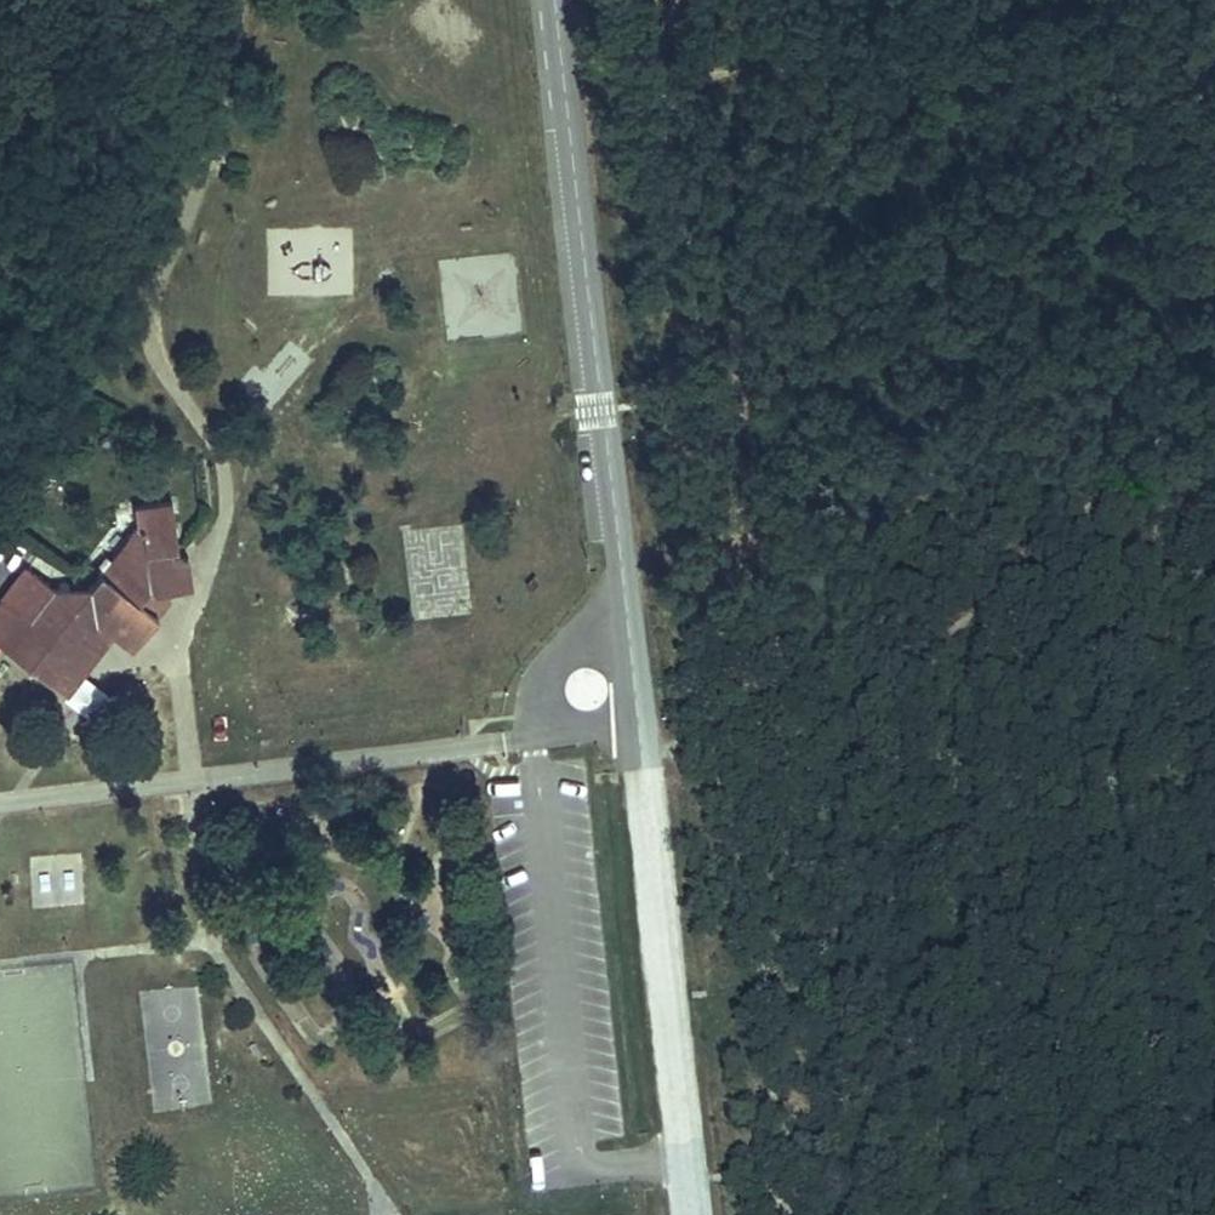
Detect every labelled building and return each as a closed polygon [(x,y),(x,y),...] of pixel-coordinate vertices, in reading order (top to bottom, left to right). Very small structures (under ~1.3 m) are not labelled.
[(100,626),(117,637),(140,651),(173,606),(171,594),(198,586),(190,553),(169,557),(166,543),(179,540),(169,496),(133,503),(137,523),(123,542),(133,549),(120,567),(111,561),(94,585),(48,598),(16,577),(0,602),(0,650),(8,655),(56,687),(100,626)] [(120,567),(133,549),(123,542),(111,561),(120,567)] [(100,626),(56,687),(74,698),(117,637),(100,626)]
